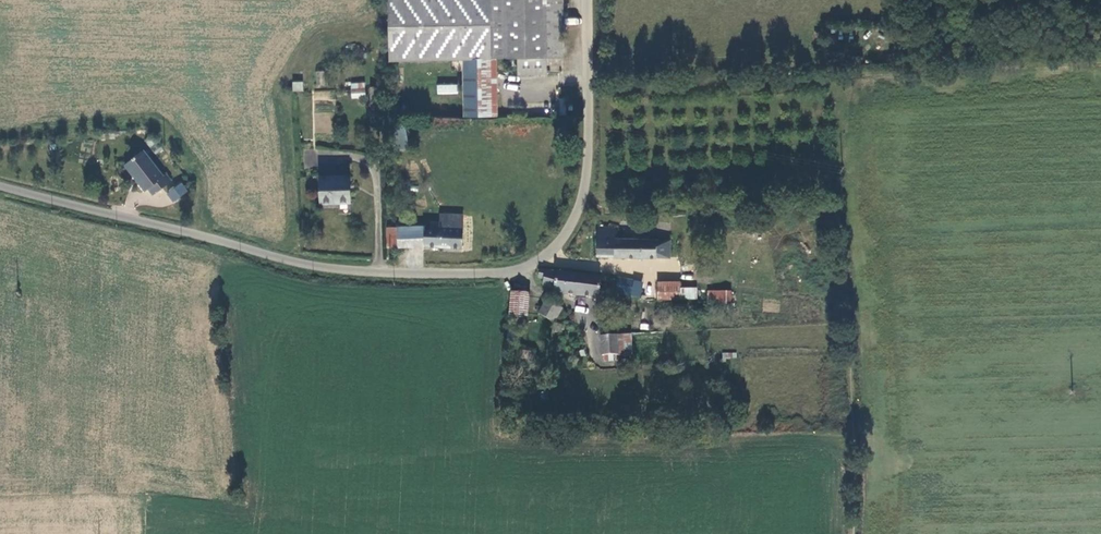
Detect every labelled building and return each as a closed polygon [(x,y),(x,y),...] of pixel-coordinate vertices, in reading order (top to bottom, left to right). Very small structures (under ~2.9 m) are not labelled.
[(386,16),(387,62),(460,60),(462,118),(494,117),(493,60),(515,59),(545,58),(561,58),(560,0),(385,0),(386,16)] [(515,59),(516,75),(545,75),(545,58),(515,59)] [(314,71),(316,85),(325,84),(323,70),(314,71)] [(303,81),(292,81),(292,91),(303,91),(303,81)] [(364,82),(351,83),(352,94),(365,93),(364,82)] [(437,94),(458,93),(457,84),(437,85),(437,94)] [(313,91),(314,101),(332,99),(331,90),(313,91)] [(383,111),(372,112),(373,122),(383,121),(383,111)] [(394,125),(396,150),(408,149),(405,124),(394,125)] [(169,174),(147,150),(130,166),(152,190),(154,188),(161,196),(178,180),(171,172),(169,174)] [(346,177),(316,180),(318,207),(348,205),(346,177)] [(194,191),(187,183),(173,194),(179,202),(194,191)] [(423,232),(423,227),(396,227),(396,245),(460,244),(460,215),(438,215),(438,232),(423,232)] [(385,246),(396,245),(396,227),(385,227),(385,246)] [(597,258),(668,257),(668,240),(666,239),(656,240),(615,240),(615,228),(597,228),(598,241),(597,258)] [(552,295),(598,299),(600,279),(538,273),(536,282),(541,283),(540,290),(552,291),(552,295)] [(647,284),(619,278),(618,286),(634,290),(633,294),(644,296),(647,284)] [(656,287),(656,297),(695,298),(695,293),(679,292),(679,288),(656,287)] [(732,311),(732,296),(709,297),(708,311),(732,311)] [(525,297),(510,298),(512,329),(527,329),(525,297)] [(545,301),(537,316),(553,325),(562,311),(545,301)] [(573,323),(570,323),(568,324),(567,327),(567,330),(570,332),(572,332),(575,331),(576,328),(576,326),(575,324),(573,323)] [(601,336),(602,356),(604,355),(613,355),(617,354),(617,334),(601,336)] [(631,334),(617,334),(617,354),(631,354),(631,334)] [(522,339),(512,339),(512,355),(522,355),(522,339)]
